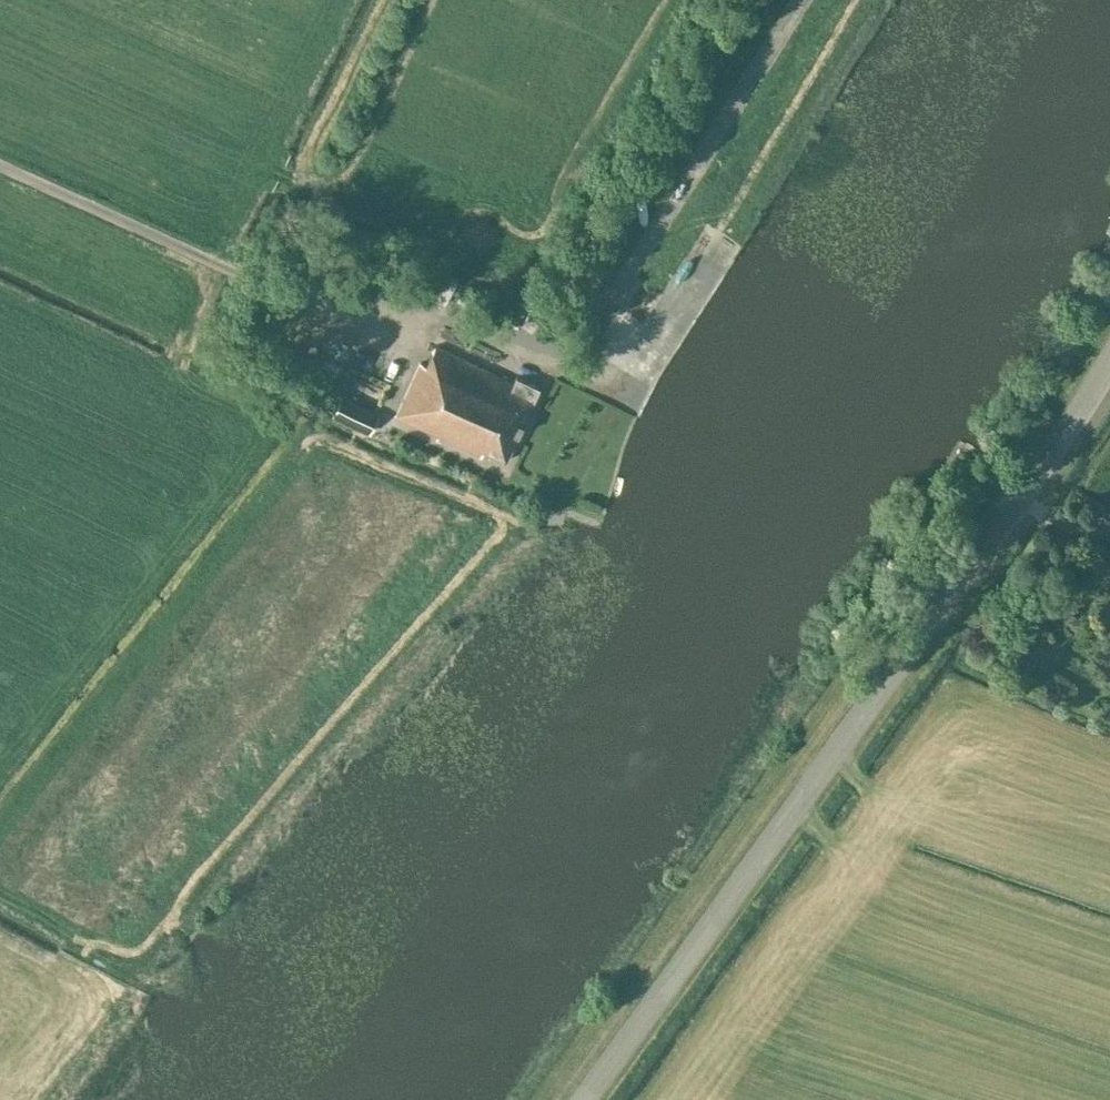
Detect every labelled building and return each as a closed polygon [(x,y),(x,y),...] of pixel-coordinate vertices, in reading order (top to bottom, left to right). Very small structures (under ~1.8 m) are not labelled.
[(516,376),(513,382),(434,346),(425,366),(419,363),(395,416),(481,455),(483,451),(504,461),(538,387),(516,376)] [(372,373),(391,383),(400,365),(380,356),(372,373)] [(369,432),(378,413),(354,401),(345,420),(369,432)] [(1108,573),(1101,581),(1109,588),(1109,575),(1108,573)]
